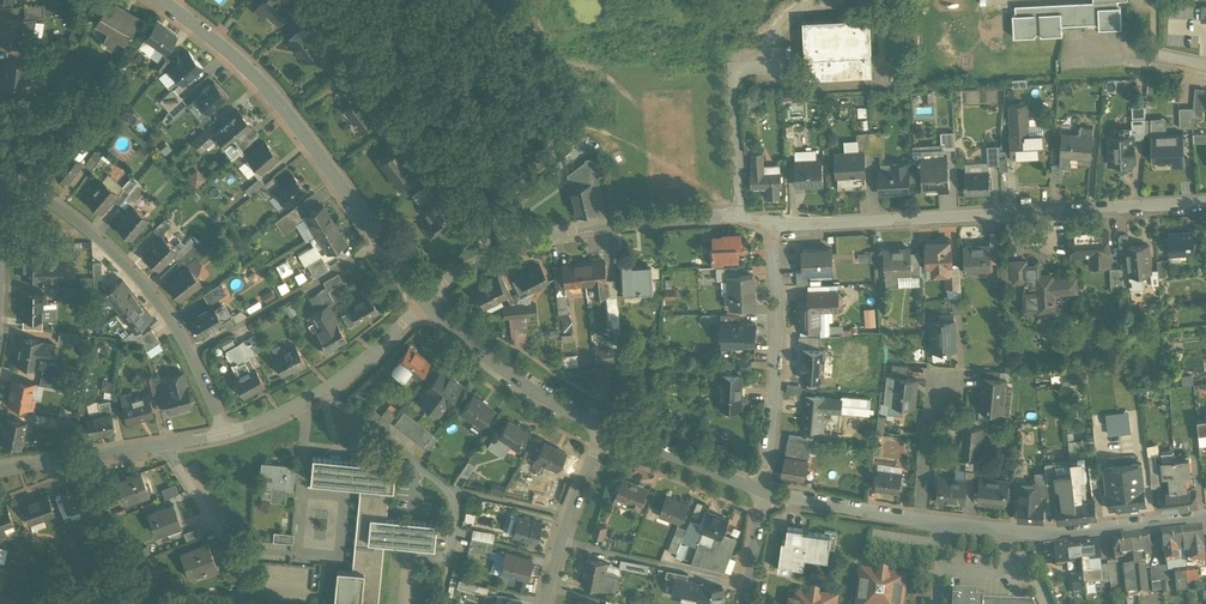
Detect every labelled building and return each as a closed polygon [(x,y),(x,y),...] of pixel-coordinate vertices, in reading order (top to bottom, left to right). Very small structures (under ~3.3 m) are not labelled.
[(77,4),(85,9),(90,0),(79,0),(77,4)] [(109,0),(108,0),(96,22),(98,20),(109,26),(103,40),(101,39),(99,42),(105,45),(105,44),(111,48),(117,38),(124,42),(129,33),(130,34),(132,32),(131,31),(138,20),(123,11),(125,9),(109,0)] [(254,9),(255,9),(262,16),(261,16),(261,17),(267,11),(278,22),(278,23),(278,24),(294,8),(293,7),(293,8),(285,0),(262,0),(254,9)] [(1015,6),(1016,8),(1016,14),(1013,15),(1014,36),(1035,35),(1035,33),(1041,33),(1041,35),(1062,34),(1062,25),(1085,24),(1084,21),(1099,20),(1100,29),(1122,27),(1120,6),(1118,6),(1118,0),(1120,0),(1103,0),(1098,0),(1099,2),(1095,2),(1094,2),(1092,2),(1015,6)] [(318,12),(311,3),(297,17),(302,24),(318,12)] [(43,4),(24,6),(25,16),(44,14),(43,4)] [(2,16),(0,29),(0,42),(18,45),(19,43),(20,43),(20,42),(32,44),(35,18),(22,20),(2,16)] [(869,17),(803,20),(805,81),(872,78),(869,17)] [(175,36),(156,23),(157,22),(156,22),(138,48),(149,55),(156,46),(164,51),(163,52),(164,52),(176,36),(175,35),(175,36)] [(322,49),(305,27),(288,40),(299,53),(298,54),(304,62),(305,61),(322,49)] [(42,49),(29,50),(30,58),(43,56),(42,49)] [(188,51),(169,68),(175,76),(173,78),(179,85),(182,83),(182,84),(202,67),(188,51)] [(163,55),(154,67),(160,72),(169,60),(163,55)] [(27,63),(6,60),(5,68),(6,69),(4,83),(3,83),(3,84),(23,87),(25,75),(40,77),(43,56),(30,58),(27,58),(27,63)] [(359,65),(346,74),(356,86),(358,85),(361,89),(369,82),(366,78),(368,77),(359,65)] [(346,74),(334,83),(335,84),(352,105),(363,96),(356,86),(346,74)] [(208,85),(201,91),(202,91),(194,98),(195,99),(192,101),(198,109),(201,106),(207,114),(227,97),(214,81),(209,86),(208,85)] [(1205,89),(1195,88),(1193,108),(1203,109),(1205,89)] [(173,89),(159,101),(168,111),(182,99),(173,89)] [(932,90),(923,91),(924,101),(933,101),(932,90)] [(749,106),(759,106),(759,93),(749,93),(749,106)] [(381,121),(363,97),(364,97),(363,96),(352,105),(345,110),(346,111),(346,110),(355,121),(351,123),(352,125),(356,122),(361,130),(361,131),(368,126),(371,129),(370,130),(383,121),(382,120),(381,121)] [(182,99),(168,111),(174,117),(187,105),(182,99)] [(1027,104),(1013,105),(1015,135),(1010,135),(1011,157),(1044,155),(1043,133),(1029,134),(1027,104)] [(859,117),(870,116),(869,107),(858,107),(859,117)] [(1193,107),(1179,108),(1180,127),(1192,127),(1193,107)] [(238,111),(219,127),(221,129),(217,133),(217,134),(215,136),(217,138),(217,143),(221,143),(223,146),(224,145),(225,146),(223,148),(227,152),(227,153),(232,158),(241,150),(251,142),(244,133),(252,127),(238,111)] [(400,117),(388,126),(394,134),(400,129),(406,137),(412,132),(400,117)] [(1161,123),(1152,123),(1152,118),(1151,118),(1151,124),(1151,134),(1152,160),(1170,159),(1171,167),(1185,167),(1184,133),(1162,133),(1162,125),(1163,125),(1162,122),(1161,122),(1161,123)] [(1145,119),(1132,119),(1133,134),(1134,139),(1143,139),(1145,119)] [(208,126),(192,141),(201,150),(207,144),(205,142),(214,133),(208,126)] [(1079,126),(1078,135),(1062,134),(1061,154),(1078,156),(1078,162),(1091,163),(1093,127),(1079,126)] [(955,131),(941,132),(941,143),(941,150),(944,150),(956,149),(955,131)] [(870,132),(857,133),(858,152),(863,152),(864,153),(871,152),(870,132)] [(880,132),(870,132),(871,152),(871,153),(881,153),(880,132)] [(1193,133),(1193,143),(1205,143),(1205,133),(1193,133)] [(1133,134),(1108,135),(1110,164),(1111,164),(1111,163),(1134,162),(1134,163),(1135,163),(1134,139),(1133,134)] [(69,136),(63,144),(66,149),(69,151),(77,142),(72,138),(73,136),(71,135),(70,137),(69,136)] [(794,137),(785,138),(786,155),(795,155),(794,137)] [(77,142),(69,151),(80,160),(88,150),(77,141),(77,142)] [(247,158),(259,173),(278,157),(265,142),(247,158)] [(941,143),(913,145),(914,162),(922,162),(923,191),(950,189),(948,157),(945,157),(944,150),(941,150),(941,143)] [(1000,145),(987,146),(988,165),(999,165),(999,163),(1000,153),(1000,145)] [(403,148),(394,154),(393,152),(382,161),(394,176),(392,177),(399,188),(420,171),(403,148)] [(69,151),(66,149),(51,169),(67,181),(82,162),(80,160),(69,151)] [(241,150),(232,158),(239,166),(247,158),(241,150)] [(94,151),(84,165),(91,170),(101,155),(94,151)] [(781,172),(765,173),(763,152),(752,153),(753,174),(751,174),(752,188),(767,187),(767,199),(780,198),(780,186),(782,186),(781,172)] [(858,152),(836,154),(838,190),(866,188),(864,153),(863,152),(858,152)] [(1008,153),(1000,153),(999,163),(999,165),(1000,170),(1009,170),(1008,153)] [(599,183),(594,163),(593,158),(586,160),(584,163),(588,179),(590,185),(599,183)] [(822,160),(795,162),(796,186),(809,185),(809,183),(822,182),(823,184),(822,160)] [(436,163),(417,177),(425,187),(429,183),(443,173),(436,163)] [(584,163),(569,174),(573,189),(590,185),(588,179),(584,163)] [(907,163),(893,164),(894,170),(879,171),(881,194),(892,193),(893,194),(896,194),(897,193),(908,192),(907,163)] [(1061,165),(1052,164),(1050,182),(1061,181),(1061,165)] [(197,168),(186,176),(195,188),(206,179),(197,168)] [(989,171),(964,173),(965,193),(991,191),(989,171)] [(107,173),(102,180),(117,193),(121,188),(123,186),(107,173)] [(443,173),(429,183),(434,191),(449,181),(443,173)] [(280,185),(274,190),(275,192),(287,206),(305,190),(293,175),(280,185)] [(123,186),(121,188),(128,193),(138,181),(131,176),(123,186)] [(259,177),(244,190),(250,196),(259,188),(265,184),(259,177)] [(265,184),(259,188),(267,198),(275,192),(274,190),(280,185),(273,177),(265,184)] [(117,193),(102,180),(85,199),(101,212),(112,199),(117,193)] [(128,193),(123,198),(133,206),(133,205),(131,203),(145,187),(138,181),(128,193)] [(573,189),(570,190),(576,216),(596,211),(590,185),(573,189)] [(128,193),(121,188),(117,193),(112,199),(118,204),(123,198),(128,193)] [(438,194),(426,204),(424,201),(428,198),(421,189),(412,196),(413,196),(421,207),(420,207),(431,221),(424,227),(431,236),(456,218),(438,194)] [(133,206),(116,225),(131,239),(148,219),(133,205),(133,206)] [(334,224),(323,205),(305,216),(316,234),(334,224)] [(294,207),(274,222),(284,235),(304,220),(294,207)] [(487,230),(471,209),(456,221),(471,242),(487,230)] [(164,219),(154,229),(159,235),(170,225),(164,219)] [(334,224),(316,234),(327,253),(345,242),(334,224)] [(1109,231),(1070,233),(1071,257),(1089,256),(1090,267),(1111,266),(1109,231)] [(1181,233),(1168,233),(1170,255),(1171,255),(1171,254),(1188,253),(1188,254),(1195,253),(1194,232),(1193,232),(1181,233)] [(997,234),(989,234),(990,245),(991,249),(998,248),(997,234)] [(741,235),(723,236),(723,238),(713,238),(714,247),(710,248),(710,255),(712,255),(713,261),(739,260),(739,251),(738,251),(738,247),(741,247),(741,235)] [(1128,235),(1119,236),(1120,256),(1128,255),(1127,247),(1129,247),(1128,235)] [(176,251),(162,236),(144,254),(158,269),(173,254),(176,251)] [(189,238),(176,251),(173,254),(178,260),(180,258),(195,244),(189,238)] [(951,239),(926,241),(927,265),(932,265),(933,275),(947,275),(953,274),(952,267),(951,239)] [(70,241),(50,242),(50,252),(70,251),(70,241)] [(195,244),(180,258),(186,264),(196,256),(198,259),(203,255),(195,244)] [(990,245),(973,246),(973,245),(964,246),(965,267),(965,269),(966,276),(979,275),(979,268),(992,268),(991,249),(990,245)] [(1129,247),(1127,247),(1128,255),(1131,290),(1133,291),(1143,290),(1145,288),(1144,274),(1150,273),(1151,273),(1151,271),(1148,245),(1129,247)] [(831,249),(802,251),(803,270),(803,274),(810,273),(833,272),(831,249)] [(910,249),(884,250),(886,273),(885,273),(885,275),(886,275),(886,287),(899,286),(899,271),(911,271),(911,272),(912,272),(911,252),(910,249)] [(42,263),(42,252),(22,252),(22,266),(21,266),(22,277),(21,277),(41,277),(42,277),(42,263)] [(919,252),(911,252),(912,272),(911,272),(911,277),(921,276),(919,252)] [(876,253),(859,253),(859,263),(876,263),(876,253)] [(322,256),(307,264),(314,277),(328,269),(322,256)] [(1052,276),(1044,277),(1044,275),(1039,276),(1038,265),(1027,266),(1026,260),(1011,261),(1013,283),(1031,281),(1031,286),(1037,285),(1037,293),(1025,294),(1026,310),(1038,309),(1039,311),(1055,310),(1054,300),(1053,292),(1076,291),(1075,278),(1052,280),(1052,276)] [(1166,260),(1157,261),(1158,270),(1159,278),(1168,277),(1166,260)] [(605,261),(583,264),(586,285),(596,283),(597,295),(608,294),(605,261)] [(59,262),(42,263),(42,277),(41,277),(41,280),(59,279),(59,262)] [(101,262),(92,262),(93,281),(102,281),(101,262)] [(583,264),(562,266),(564,287),(586,285),(583,264)] [(651,268),(632,270),(632,264),(623,264),(625,290),(625,292),(626,292),(626,297),(653,295),(651,268)] [(540,265),(518,276),(519,278),(527,293),(548,282),(540,265)] [(959,266),(952,267),(953,274),(947,275),(947,288),(961,288),(959,266)] [(188,267),(167,283),(179,300),(201,283),(188,267)] [(737,267),(716,268),(717,282),(722,281),(722,278),(730,277),(737,276),(737,267)] [(1122,268),(1110,269),(1111,290),(1124,289),(1122,268)] [(803,270),(796,271),(797,286),(808,286),(810,285),(810,273),(803,274),(803,270)] [(1158,270),(1151,271),(1151,273),(1150,273),(1152,286),(1159,285),(1159,278),(1158,270)] [(338,273),(323,282),(326,287),(328,290),(343,281),(338,273)] [(737,276),(730,277),(731,295),(726,296),(726,295),(724,295),(725,307),(755,306),(753,276),(737,276)] [(527,293),(519,278),(512,282),(518,293),(520,297),(527,293)] [(122,279),(106,291),(114,301),(113,302),(120,310),(137,297),(122,279)] [(497,279),(475,291),(484,308),(506,296),(497,279)] [(220,282),(203,295),(209,305),(210,305),(207,301),(225,291),(220,282)] [(81,287),(64,287),(64,296),(81,296),(81,287)] [(328,290),(326,287),(317,292),(324,306),(327,304),(328,305),(334,301),(328,290)] [(674,290),(664,291),(664,299),(675,299),(675,297),(678,297),(677,298),(678,298),(678,291),(675,291),(674,290)] [(829,292),(808,292),(808,303),(819,303),(819,310),(828,310),(838,310),(838,308),(842,304),(841,297),(838,293),(838,292),(829,292)] [(43,293),(22,293),(22,294),(23,293),(22,318),(21,318),(43,319),(43,306),(43,296),(44,296),(42,296),(42,294),(43,294),(43,293)] [(369,293),(347,305),(357,322),(378,310),(369,293)] [(518,293),(511,296),(512,297),(507,300),(511,307),(523,306),(520,297),(518,293)] [(565,294),(555,295),(558,315),(567,314),(565,294)] [(151,316),(137,297),(120,310),(126,318),(127,318),(135,328),(135,329),(137,327),(151,316)] [(617,297),(607,298),(609,320),(619,318),(617,297)] [(961,298),(945,299),(945,307),(952,306),(953,313),(962,313),(961,298)] [(808,303),(798,304),(799,329),(820,328),(820,336),(825,335),(824,332),(828,332),(828,328),(828,310),(819,310),(819,303),(808,303)] [(209,305),(188,318),(199,336),(213,328),(223,323),(212,304),(210,305),(209,305)] [(328,305),(327,304),(324,306),(315,311),(316,312),(324,326),(312,333),(323,352),(346,339),(336,322),(337,321),(328,305)] [(535,304),(523,306),(524,315),(536,314),(535,304)] [(523,306),(511,307),(512,316),(524,315),(523,306)] [(874,309),(864,309),(865,327),(875,327),(874,309)] [(740,324),(740,314),(720,315),(720,325),(721,325),(732,325),(732,324),(740,324)] [(524,315),(512,316),(515,344),(528,351),(524,315)] [(954,320),(931,322),(932,351),(956,350),(954,320)] [(740,324),(732,324),(732,325),(721,325),(721,352),(732,352),(732,344),(755,345),(755,324),(740,324)] [(121,339),(144,343),(139,337),(143,334),(137,327),(135,329),(135,328),(121,339)] [(144,343),(146,350),(160,341),(151,328),(143,334),(139,337),(144,343)] [(79,334),(59,332),(58,342),(78,344),(78,343),(79,334)] [(88,335),(79,334),(78,343),(87,344),(88,335)] [(254,334),(246,339),(254,353),(262,349),(254,334)] [(42,342),(20,338),(20,339),(16,363),(15,363),(38,367),(37,366),(38,355),(48,357),(47,358),(53,359),(53,357),(53,356),(55,345),(55,344),(42,342)] [(246,339),(239,343),(247,357),(249,356),(254,353),(246,339)] [(254,367),(249,356),(247,357),(239,343),(228,349),(235,362),(233,363),(234,364),(238,363),(243,373),(233,379),(243,396),(264,384),(254,367)] [(295,344),(273,356),(282,374),(293,368),(294,370),(305,364),(295,344)] [(428,362),(409,347),(397,363),(393,368),(401,374),(405,369),(416,378),(428,362)] [(614,348),(595,349),(596,364),(615,363),(614,348)] [(826,350),(803,348),(801,378),(824,380),(826,350)] [(577,360),(563,362),(564,369),(578,367),(577,360)] [(751,362),(737,361),(737,370),(743,370),(751,371),(751,362)] [(908,366),(892,365),(891,378),(894,378),(906,379),(908,366)] [(461,386),(440,370),(418,400),(439,415),(461,386)] [(736,376),(723,375),(721,408),(742,409),(742,397),(741,397),(742,377),(743,377),(743,370),(737,370),(736,376)] [(1001,372),(980,370),(980,378),(982,378),(983,377),(1000,379),(1001,372)] [(1087,383),(1087,372),(1052,372),(1052,383),(1087,383)] [(183,373),(172,376),(175,387),(162,390),(167,412),(168,412),(168,411),(179,408),(179,409),(179,407),(191,404),(191,406),(192,406),(186,384),(183,373)] [(60,378),(41,375),(39,385),(59,388),(60,378)] [(152,377),(142,379),(143,383),(146,383),(150,397),(157,395),(152,377)] [(1000,379),(983,377),(982,378),(979,409),(996,411),(996,414),(1009,415),(1012,394),(1005,393),(1006,380),(1000,379)] [(906,379),(894,378),(891,405),(914,408),(917,380),(906,379)] [(33,383),(13,379),(9,404),(33,409),(35,399),(30,398),(33,383)] [(816,389),(801,387),(801,386),(787,385),(786,394),(805,396),(805,395),(815,396),(816,389)] [(493,410),(472,395),(460,413),(470,420),(470,419),(482,427),(493,410)] [(815,396),(805,395),(805,396),(802,428),(821,430),(821,429),(820,429),(822,415),(826,415),(826,414),(822,413),(822,410),(841,411),(842,399),(841,399),(824,398),(824,397),(815,396)] [(147,396),(123,402),(128,422),(152,415),(147,396)] [(871,399),(842,396),(841,399),(842,399),(841,411),(869,414),(871,399)] [(87,400),(80,399),(76,415),(83,416),(87,400)] [(109,400),(98,402),(100,413),(110,412),(111,412),(109,400)] [(841,411),(822,410),(822,413),(826,414),(826,415),(822,415),(820,429),(821,429),(821,430),(839,432),(841,411)] [(100,413),(85,416),(89,436),(114,431),(110,412),(100,413)] [(432,434),(404,412),(393,426),(422,448),(432,434)] [(26,422),(6,418),(0,443),(20,447),(26,422)] [(1118,419),(1120,433),(1130,432),(1128,418),(1118,419)] [(1198,419),(1199,433),(1200,438),(1205,437),(1205,418),(1198,419)] [(75,421),(58,419),(53,437),(69,441),(75,421)] [(989,420),(973,419),(973,426),(983,427),(983,428),(988,428),(989,420)] [(1109,434),(1120,433),(1118,419),(1108,420),(1109,434)] [(528,433),(508,420),(498,435),(498,436),(508,443),(518,449),(528,433)] [(973,426),(949,424),(947,440),(960,442),(959,453),(971,454),(972,449),(980,450),(979,455),(981,455),(983,428),(983,427),(973,426)] [(495,434),(487,446),(500,455),(508,443),(498,436),(498,435),(495,434)] [(813,438),(789,435),(785,456),(808,460),(813,438)] [(432,437),(424,447),(429,451),(437,441),(432,437)] [(1071,461),(1082,459),(1079,440),(1069,441),(1071,461)] [(565,453),(543,442),(534,459),(557,470),(565,453)] [(1158,445),(1147,446),(1149,457),(1158,456),(1158,450),(1159,450),(1158,445)] [(1174,450),(1162,452),(1163,459),(1162,459),(1164,475),(1170,475),(1171,489),(1160,490),(1162,510),(1180,508),(1175,458),(1174,450)] [(808,460),(785,456),(781,475),(805,479),(808,460)] [(394,464),(312,457),(310,481),(360,486),(388,489),(392,489),(394,464)] [(1189,457),(1175,458),(1180,508),(1198,505),(1196,486),(1187,487),(1186,476),(1191,475),(1189,457)] [(1082,459),(1071,461),(1072,473),(1077,519),(1096,517),(1094,497),(1083,499),(1080,478),(1084,478),(1082,459)] [(468,461),(460,473),(467,478),(475,466),(468,461)] [(1071,461),(1056,462),(1057,474),(1056,474),(1057,482),(1058,484),(1062,488),(1063,501),(1057,502),(1059,522),(1077,519),(1072,473),(1071,461)] [(985,463),(975,462),(974,472),(973,482),(980,483),(980,478),(984,478),(985,463)] [(1056,462),(1045,463),(1047,483),(1057,482),(1056,474),(1057,474),(1056,462)] [(1141,462),(1123,464),(1129,511),(1139,509),(1139,505),(1147,504),(1141,462)] [(294,466),(261,463),(259,486),(273,488),(272,501),(284,502),(286,489),(292,489),(294,466)] [(1024,464),(1015,464),(1015,481),(1023,481),(1024,464)] [(1097,466),(1089,464),(1093,495),(1100,494),(1097,466)] [(1105,475),(1109,509),(1117,508),(1118,512),(1129,511),(1123,464),(1104,466),(1105,475)] [(878,470),(872,469),(869,488),(876,489),(878,470)] [(902,473),(878,470),(876,489),(875,489),(899,493),(902,473)] [(974,472),(966,471),(965,481),(966,481),(965,490),(973,491),(973,482),(974,472)] [(141,472),(117,480),(123,497),(124,501),(125,501),(125,500),(147,492),(147,493),(148,492),(141,472)] [(648,487),(623,477),(616,495),(630,501),(629,504),(639,508),(648,487)] [(984,478),(980,478),(980,483),(978,502),(991,503),(991,505),(1006,506),(1008,481),(984,478)] [(965,481),(940,479),(938,500),(964,503),(965,490),(966,481),(965,481)] [(117,480),(107,484),(105,480),(97,484),(98,486),(106,502),(123,497),(117,480)] [(1047,483),(1034,484),(1033,492),(1036,492),(1036,496),(1039,496),(1049,497),(1047,483)] [(161,490),(164,498),(178,493),(174,484),(161,490)] [(1033,492),(1034,484),(1022,484),(1021,501),(1039,502),(1039,496),(1036,496),(1036,492),(1033,492)] [(83,486),(61,494),(67,509),(76,506),(77,509),(84,506),(89,504),(85,493),(83,486)] [(98,486),(85,493),(89,504),(91,510),(106,502),(98,486)] [(360,486),(351,571),(336,569),(333,603),(377,603),(383,542),(386,517),(388,489),(360,486)] [(533,493),(531,502),(547,504),(548,496),(533,493)] [(47,494),(22,504),(29,523),(54,514),(47,494)] [(688,503),(667,495),(659,514),(671,518),(681,522),(688,503)] [(480,500),(468,497),(466,505),(478,508),(480,500)] [(1039,502),(1021,501),(1020,501),(1019,520),(1043,521),(1043,502),(1039,502)] [(0,507),(0,532),(2,531),(3,531),(1,528),(12,524),(13,527),(14,527),(6,504),(5,504),(5,505),(0,507)] [(173,504),(148,513),(155,533),(156,533),(155,532),(180,523),(180,524),(181,523),(173,504)] [(76,506),(67,509),(70,518),(71,517),(71,518),(80,515),(78,510),(85,508),(84,506),(77,509),(76,506)] [(729,519),(706,510),(699,528),(715,535),(721,537),(723,535),(729,519)] [(541,523),(517,516),(512,536),(536,542),(541,523)] [(436,522),(386,517),(383,542),(433,547),(436,522)] [(607,527),(596,524),(593,536),(604,539),(607,527)] [(678,524),(668,548),(677,552),(687,528),(678,524)] [(198,527),(183,533),(187,542),(202,536),(198,527)] [(803,529),(788,527),(786,540),(782,540),(779,562),(779,563),(778,568),(779,568),(778,569),(790,571),(790,570),(791,570),(791,566),(804,567),(805,556),(827,559),(828,560),(830,548),(835,548),(837,531),(831,530),(830,535),(808,532),(808,529),(803,529)] [(494,533),(473,529),(471,539),(492,543),(494,533)] [(1202,529),(1182,531),(1184,552),(1185,555),(1191,554),(1192,563),(1205,561),(1202,529)] [(1182,531),(1162,533),(1166,563),(1179,562),(1178,552),(1184,552),(1182,531)] [(292,535),(274,534),(273,541),(292,543),(292,535)] [(1136,581),(1147,581),(1144,562),(1142,562),(1141,556),(1152,554),(1150,534),(1131,536),(1136,581)] [(711,545),(700,540),(692,562),(723,570),(734,539),(723,535),(721,537),(715,535),(711,545)] [(1131,536),(1113,539),(1115,559),(1126,557),(1127,567),(1125,568),(1128,595),(1137,594),(1136,581),(1131,536)] [(81,553),(73,537),(64,542),(72,558),(81,553)] [(492,543),(471,539),(469,547),(490,553),(493,543),(492,543)] [(1101,572),(1090,573),(1090,572),(1091,572),(1090,561),(1101,560),(1098,540),(1080,542),(1083,574),(1085,585),(1104,583),(1102,572),(1101,572)] [(208,542),(196,547),(181,553),(189,576),(190,575),(189,574),(203,569),(203,571),(205,570),(207,578),(219,574),(208,542)] [(1080,542),(1044,546),(1045,556),(1051,556),(1051,559),(1057,559),(1057,565),(1075,563),(1076,575),(1083,574),(1080,542)] [(531,559),(505,552),(499,574),(510,577),(510,575),(525,579),(531,559)] [(151,557),(137,562),(141,570),(150,566),(154,565),(151,557)] [(607,562),(587,558),(582,584),(601,588),(600,590),(616,594),(619,580),(604,577),(607,562)] [(640,563),(622,559),(621,567),(638,571),(640,563)] [(1117,561),(1108,563),(1108,566),(1110,581),(1119,580),(1117,561)] [(150,566),(141,570),(144,577),(153,573),(150,566)] [(1108,566),(1100,567),(1101,572),(1102,572),(1104,583),(1110,583),(1111,583),(1110,581),(1108,566)] [(1159,567),(1151,568),(1152,583),(1161,582),(1159,567)] [(1168,567),(1159,567),(1161,582),(1170,581),(1168,567)] [(1198,568),(1186,570),(1188,584),(1199,583),(1198,568)] [(1186,570),(1175,571),(1176,585),(1188,584),(1186,570)] [(153,573),(144,577),(149,586),(156,583),(153,573)] [(881,580),(878,580),(879,577),(863,575),(861,589),(860,589),(858,602),(859,602),(859,603),(903,603),(905,596),(903,595),(905,581),(890,579),(890,581),(887,581),(887,576),(888,576),(888,575),(882,574),(882,575),(881,580)] [(1076,575),(1071,575),(1074,596),(1086,595),(1085,585),(1083,574),(1076,575)] [(704,584),(676,578),(672,595),(700,601),(704,584)] [(1148,594),(1147,581),(1136,581),(1137,594),(1138,595),(1148,594)] [(488,587),(475,584),(473,592),(486,595),(488,587)] [(704,584),(700,601),(699,603),(720,603),(723,588),(704,584)] [(977,599),(978,593),(966,592),(954,592),(954,598),(947,598),(947,603),(1034,603),(1032,601),(977,599)] [(496,596),(495,603),(520,603),(521,601),(496,596)] [(792,596),(791,603),(834,603),(834,602),(818,600),(818,603),(815,602),(816,598),(816,597),(810,596),(810,597),(810,602),(807,601),(807,599),(792,596)]
